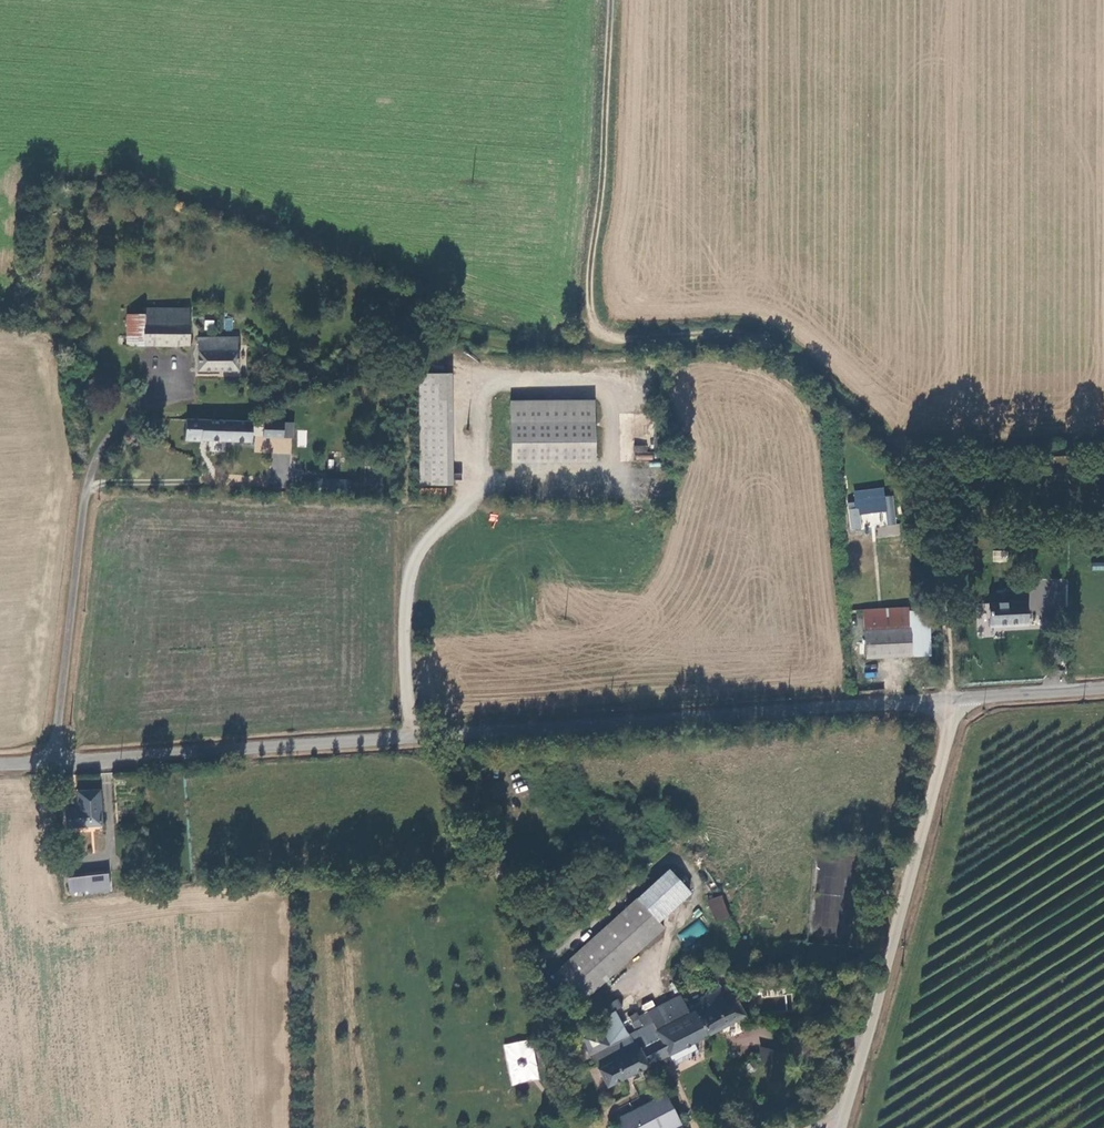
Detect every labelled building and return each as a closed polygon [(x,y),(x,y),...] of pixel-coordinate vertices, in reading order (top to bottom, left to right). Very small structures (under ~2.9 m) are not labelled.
[(189,341),(188,305),(144,308),(144,314),(127,315),(128,343),(189,341)] [(205,320),(204,328),(213,329),(214,320),(205,320)] [(201,368),(239,367),(238,336),(200,336),(201,368)] [(454,486),(452,373),(418,374),(420,486),(454,486)] [(513,399),(513,419),(597,419),(597,400),(513,399)] [(186,417),(185,439),(254,441),(254,420),(186,417)] [(284,421),(264,419),(263,437),(283,438),(283,437),(292,438),(293,422),(284,422),(284,421)] [(597,419),(513,419),(513,458),(597,458),(597,419)] [(301,481),(301,488),(316,489),(316,482),(301,481)] [(884,487),(852,491),(854,502),(847,503),(850,530),(862,529),(860,515),(879,512),(881,526),(876,527),(877,538),(898,535),(894,495),(885,496),(884,487)] [(993,550),(992,562),(1007,562),(1008,551),(993,550)] [(1024,621),(1022,598),(986,600),(987,624),(1024,621)] [(934,656),(932,611),(913,612),(912,608),(867,610),(869,659),(934,656)] [(105,834),(100,785),(72,788),(76,823),(85,822),(87,835),(105,834)] [(696,834),(685,842),(701,865),(712,857),(696,834)] [(690,894),(669,870),(638,899),(551,979),(578,1008),(664,928),(659,922),(690,894)] [(68,874),(69,887),(89,885),(88,873),(68,874)] [(721,895),(711,899),(719,921),(730,916),(721,895)] [(685,947),(708,932),(700,920),(677,935),(685,947)] [(609,1090),(657,1063),(744,1016),(727,986),(686,1009),(681,998),(639,1021),(636,1015),(629,1019),(637,1035),(629,1039),(615,1013),(622,1010),(617,1002),(598,1013),(602,1020),(596,1023),(599,1028),(579,1038),(589,1057),(591,1056),(598,1070),(609,1090)] [(531,1038),(502,1044),(511,1085),(540,1079),(531,1038)] [(759,1066),(772,1067),(774,1049),(761,1047),(759,1066)] [(754,1064),(752,1064),(751,1064),(749,1065),(748,1066),(747,1068),(747,1069),(748,1071),(749,1072),(750,1073),(752,1074),(754,1074),(755,1073),(756,1072),(757,1071),(758,1069),(757,1067),(757,1066),(755,1065),(754,1064)] [(654,1103),(668,1127),(682,1127),(666,1097),(654,1103)] [(654,1103),(619,1122),(622,1127),(668,1127),(654,1103)]
